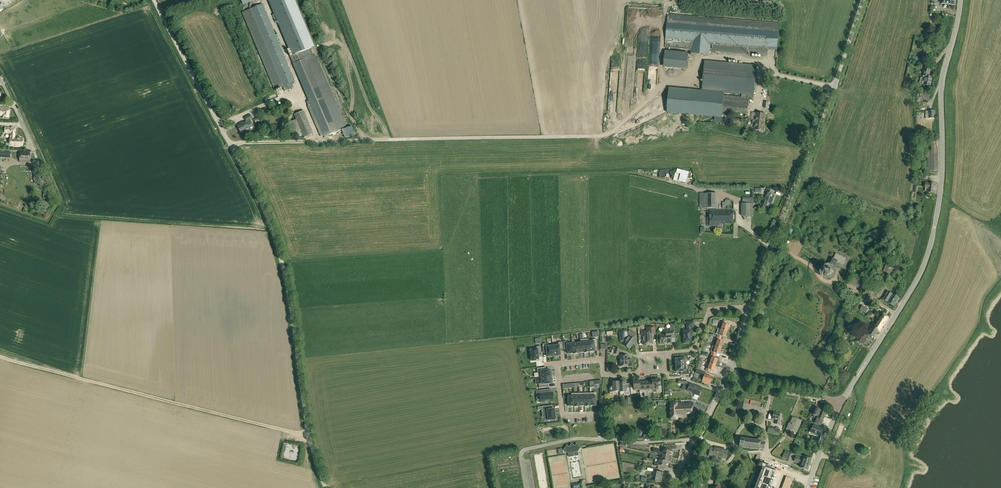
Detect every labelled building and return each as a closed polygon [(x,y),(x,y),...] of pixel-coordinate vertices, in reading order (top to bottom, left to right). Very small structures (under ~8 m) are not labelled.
[(281,34),(283,33),(285,39),(288,37),(276,1),(277,1),(283,19),(285,18),(283,11),(285,11),(299,48),(303,47),(286,0),(269,0),(281,34)] [(275,90),(295,82),(263,4),(242,13),(275,90)] [(767,57),(768,49),(770,23),(668,15),(665,47),(691,49),(690,53),(709,54),(710,53),(767,57)] [(686,71),(688,54),(665,52),(663,69),(686,71)] [(921,64),(927,66),(929,56),(924,55),(921,64)] [(307,59),(296,64),(294,64),(309,101),(307,102),(308,106),(321,137),(324,136),(324,138),(338,132),(307,59)] [(926,76),(925,79),(921,78),(920,84),(924,85),(930,86),(933,78),(929,77),(931,69),(925,68),(923,76),(926,76)] [(755,74),(722,71),(704,69),(702,91),(741,94),(741,97),(699,94),(694,93),(692,108),(697,109),(722,111),(722,115),(729,115),(729,112),(747,113),(749,98),(746,98),(747,95),(753,95),(755,74)] [(921,98),(929,98),(930,93),(921,93),(918,93),(917,101),(920,102),(921,98)] [(4,116),(4,117),(9,118),(10,108),(0,107),(0,115),(4,116)] [(304,138),(313,134),(304,111),(294,115),(304,138)] [(759,114),(756,113),(755,130),(764,131),(766,114),(763,114),(763,113),(760,113),(759,114)] [(252,119),(250,115),(245,118),(247,122),(238,127),(241,133),(249,129),(248,127),(252,124),(250,120),(252,119)] [(10,133),(10,146),(23,146),(24,139),(15,138),(15,128),(5,127),(5,133),(10,133)] [(30,162),(30,152),(20,152),(20,161),(30,162)] [(672,167),(672,171),(677,172),(677,177),(682,178),(683,169),(672,167)] [(926,183),(925,188),(928,189),(928,193),(934,193),(936,184),(926,183)] [(767,192),(768,192),(763,204),(770,207),(775,195),(774,194),(775,191),(768,188),(767,192)] [(716,193),(704,193),(704,208),(716,208),(716,193)] [(742,216),(753,216),(753,199),(743,199),(743,204),(742,204),(742,216)] [(719,224),(722,224),(722,218),(721,218),(721,216),(721,215),(719,215),(719,212),(720,212),(720,211),(711,210),(711,223),(715,223),(715,226),(719,226),(719,224)] [(722,218),(722,224),(733,224),(733,211),(720,211),(720,212),(719,212),(719,215),(721,215),(721,216),(721,218),(722,218)] [(845,258),(836,254),(834,259),(833,259),(829,268),(829,267),(825,269),(823,273),(824,277),(828,278),(832,277),(834,273),(833,271),(837,262),(843,265),(845,258)] [(896,262),(888,259),(882,275),(890,278),(896,262)] [(850,283),(861,289),(864,283),(853,277),(850,283)] [(883,299),(894,306),(899,298),(888,291),(883,299)] [(873,327),(867,335),(869,336),(872,338),(874,337),(878,331),(880,332),(889,317),(883,314),(874,328),(873,327)] [(721,330),(727,332),(729,325),(726,324),(726,322),(722,321),(721,324),(722,324),(722,327),(719,326),(719,329),(721,330)] [(683,343),(690,342),(690,339),(692,339),(691,330),(690,330),(690,328),(694,328),(693,322),(686,322),(687,328),(687,330),(683,330),(683,343)] [(643,344),(643,345),(644,346),(646,346),(646,345),(646,344),(653,344),(652,335),(655,334),(655,327),(647,328),(647,332),(642,332),(643,344)] [(629,349),(636,341),(633,339),(636,335),(630,330),(629,331),(627,330),(622,330),(623,338),(625,340),(622,344),(629,349)] [(660,343),(671,343),(671,338),(675,338),(674,330),(663,331),(663,335),(659,335),(660,343)] [(717,338),(721,339),(722,336),(725,337),(727,332),(721,330),(719,335),(718,335),(717,338)] [(864,344),(869,336),(867,335),(864,333),(860,341),(864,344)] [(720,341),(721,339),(717,338),(716,340),(717,341),(715,346),(721,348),(723,342),(720,341)] [(588,339),(589,352),(590,352),(595,351),(594,347),(597,347),(596,339),(588,340),(588,339)] [(567,341),(563,342),(564,350),(567,350),(568,354),(573,353),(573,354),(572,341),(572,342),(567,343),(567,341)] [(558,343),(552,344),(554,356),(555,356),(555,357),(559,357),(559,356),(560,356),(560,350),(563,350),(562,342),(558,343)] [(702,351),(709,353),(710,350),(708,349),(710,345),(704,343),(702,351)] [(554,356),(552,344),(546,345),(546,344),(542,344),(543,352),(547,352),(547,357),(554,356)] [(537,348),(530,348),(532,361),(536,361),(536,360),(539,359),(538,354),(541,354),(541,346),(537,347),(537,348)] [(719,354),(721,348),(715,346),(713,352),(712,352),(711,354),(715,356),(716,353),(719,354)] [(618,355),(620,349),(613,347),(611,353),(618,355)] [(707,363),(710,363),(716,365),(718,359),(714,358),(715,356),(711,354),(710,358),(711,358),(710,361),(708,360),(702,358),(701,361),(707,363)] [(629,361),(629,358),(628,358),(627,355),(619,356),(620,366),(628,366),(628,362),(629,361)] [(676,365),(685,365),(685,361),(688,360),(688,355),(681,355),(681,358),(675,359),(676,359),(675,360),(675,362),(676,363),(676,365)] [(710,363),(708,369),(706,368),(705,372),(709,373),(710,370),(714,371),(716,365),(710,363)] [(686,371),(685,365),(676,365),(676,368),(675,368),(675,371),(676,371),(676,372),(682,372),(682,375),(689,374),(689,371),(686,371)] [(545,368),(537,368),(537,372),(538,372),(539,378),(551,377),(551,376),(552,376),(552,371),(551,371),(550,370),(545,371),(545,368)] [(704,375),(704,376),(702,381),(710,383),(712,377),(704,375)] [(540,384),(539,384),(539,388),(547,387),(547,384),(552,383),(552,382),(553,382),(552,378),(551,378),(551,377),(539,378),(540,384)] [(651,380),(652,392),(652,389),(656,389),(656,392),(662,392),(661,386),(658,386),(658,379),(651,380)] [(640,393),(639,380),(633,381),(633,387),(630,388),(630,394),(636,394),(636,390),(639,390),(639,393),(640,393)] [(690,383),(689,384),(686,383),(686,380),(678,380),(678,383),(684,383),(682,389),(695,393),(694,394),(699,395),(701,388),(697,387),(697,386),(690,383)] [(619,392),(619,382),(612,382),(613,388),(609,388),(609,395),(615,395),(615,391),(619,391),(619,392)] [(619,382),(619,392),(624,392),(624,395),(630,395),(629,388),(626,388),(625,382),(619,383),(619,382)] [(540,394),(540,402),(553,401),(552,393),(547,393),(547,390),(536,391),(537,394),(540,394)] [(677,403),(670,403),(670,419),(677,419),(677,417),(693,417),(692,403),(677,403)] [(555,420),(554,409),(552,409),(552,406),(542,407),(543,411),(542,411),(546,411),(546,415),(547,415),(548,417),(548,421),(555,420)] [(814,415),(818,417),(818,418),(823,420),(823,421),(827,413),(816,408),(814,415)] [(773,413),(772,419),(776,420),(775,424),(779,425),(780,418),(779,418),(780,414),(773,413)] [(802,421),(793,417),(789,426),(788,425),(784,434),(788,436),(791,430),(797,433),(802,421)] [(818,417),(815,424),(821,426),(823,420),(818,418),(818,417)] [(820,436),(822,429),(814,426),(811,433),(820,436)] [(779,429),(779,428),(776,427),(776,428),(768,427),(767,430),(767,433),(774,434),(774,436),(776,436),(776,434),(779,435),(780,432),(780,429),(779,429)] [(759,448),(764,449),(765,442),(760,441),(760,440),(740,438),(739,447),(759,449),(759,448)] [(578,451),(582,447),(580,446),(577,443),(575,445),(572,443),(569,446),(567,445),(563,450),(568,453),(578,451)] [(662,455),(672,456),(673,451),(671,451),(672,445),(664,446),(663,452),(659,452),(659,454),(662,455)] [(726,459),(728,452),(726,451),(723,450),(714,448),(714,449),(710,448),(708,456),(712,456),(711,462),(720,464),(722,458),(724,459),(726,459)] [(812,459),(804,457),(800,455),(799,458),(796,457),(794,462),(802,464),(801,468),(808,470),(812,459)] [(754,487),(770,487),(774,478),(772,477),(775,470),(767,467),(768,464),(761,461),(760,465),(758,464),(758,466),(761,468),(754,487)] [(663,479),(662,478),(662,477),(665,478),(666,473),(656,471),(654,481),(662,483),(663,479)] [(780,487),(790,487),(793,479),(788,478),(787,481),(783,479),(780,487)]
